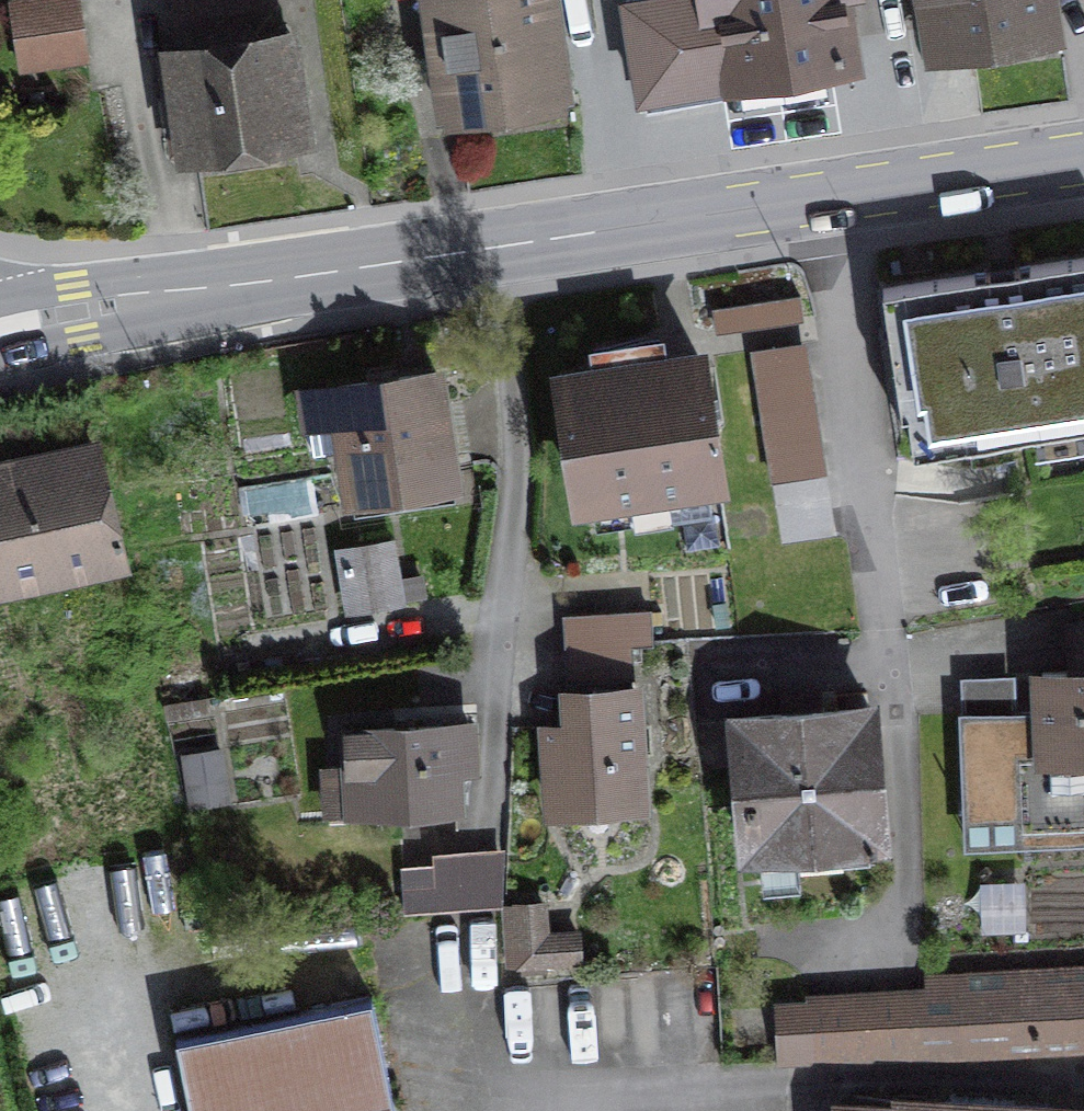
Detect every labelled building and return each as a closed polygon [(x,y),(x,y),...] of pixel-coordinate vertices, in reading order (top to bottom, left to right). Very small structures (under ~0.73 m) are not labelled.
[(12,2),(16,34),(81,25),(78,0),(24,0),(12,2)] [(441,111),(550,95),(537,0),(425,0),(441,111)] [(628,2),(644,101),(830,71),(852,41),(848,12),(840,14),(838,0),(640,0),(628,2)] [(944,45),(1043,29),(1038,0),(936,0),(944,45)] [(275,5),(176,20),(182,55),(165,57),(179,145),(293,131),(293,127),(310,125),(297,38),(280,40),(275,5)] [(883,288),(902,412),(908,411),(914,450),(970,441),(1083,424),(1083,258),(883,288)] [(715,309),(718,331),(804,318),(801,296),(715,309)] [(815,470),(795,344),(753,351),(773,477),(815,470)] [(717,475),(699,357),(563,378),(581,496),(717,475)] [(436,372),(305,392),(314,454),(346,449),(355,509),(454,494),(436,372)] [(4,591),(121,563),(91,445),(13,464),(17,483),(0,487),(0,574),(4,591)] [(244,484),(248,513),(315,503),(311,475),(244,484)] [(393,554),(342,562),(350,609),(400,601),(393,554)] [(567,649),(651,642),(649,610),(565,616),(567,649)] [(1015,711),(1020,811),(1021,827),(1083,824),(1083,625),(1072,626),(1074,671),(1042,672),(1044,710),(1015,711)] [(651,642),(567,649),(569,680),(632,677),(631,644),(651,643),(651,642)] [(548,728),(553,806),(640,801),(634,688),(570,691),(572,727),(548,728)] [(749,849),(880,838),(868,707),(824,711),(823,706),(737,718),(749,849)] [(966,813),(1020,811),(1015,711),(962,713),(966,813)] [(472,725),(348,732),(350,774),(361,774),(362,808),(457,804),(454,765),(474,764),(472,725)] [(220,750),(186,756),(193,805),(227,799),(220,750)] [(405,909),(502,903),(503,862),(434,865),(435,887),(403,889),(405,909)] [(515,903),(520,963),(579,958),(577,932),(544,934),(542,901),(515,903)] [(925,975),(926,992),(929,1054),(1083,1046),(1083,967),(925,975)] [(929,1054),(926,992),(810,998),(813,1060),(929,1054)] [(371,997),(176,1038),(191,1110),(395,1110),(371,997)]
